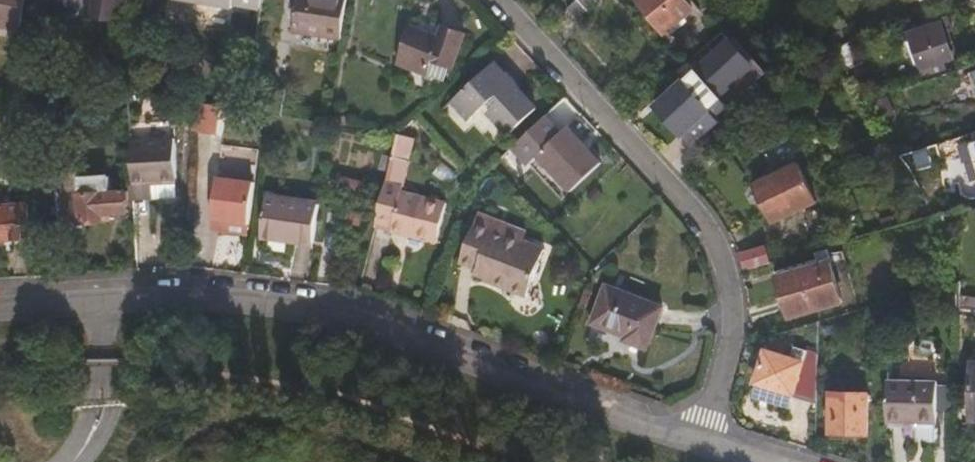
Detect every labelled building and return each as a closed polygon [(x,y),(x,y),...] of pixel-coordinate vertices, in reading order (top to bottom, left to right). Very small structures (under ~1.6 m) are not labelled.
[(26,0),(0,0),(0,25),(21,28),(26,0)] [(117,0),(72,0),(71,7),(94,12),(93,16),(114,19),(117,0)] [(140,11),(151,14),(153,0),(142,0),(140,11)] [(261,0),(171,0),(228,8),(229,5),(259,10),(261,0)] [(347,0),(296,0),(291,32),(341,42),(347,0)] [(570,12),(582,25),(602,5),(597,0),(584,0),(570,12)] [(645,2),(675,36),(701,12),(689,0),(647,0),(645,2)] [(151,14),(140,11),(136,31),(149,32),(151,14)] [(425,75),(426,72),(431,61),(452,68),(465,36),(445,28),(444,31),(420,22),(416,33),(411,32),(399,64),(425,75)] [(903,33),(904,38),(935,30),(942,51),(948,50),(939,23),(903,33)] [(904,38),(914,70),(945,60),(942,51),(935,30),(904,38)] [(833,45),(850,41),(844,31),(829,35),(833,45)] [(856,41),(837,51),(850,72),(867,62),(856,41)] [(698,77),(657,113),(695,155),(727,127),(710,110),(754,71),(732,45),(696,76),(698,77)] [(918,80),(948,70),(945,60),(914,70),(918,80)] [(431,61),(426,72),(448,81),(452,68),(431,61)] [(507,141),(539,113),(496,66),(452,108),(470,128),(484,116),(507,141)] [(964,72),(974,107),(974,69),(964,72)] [(140,92),(128,90),(128,107),(141,106),(140,92)] [(216,137),(218,118),(218,105),(190,100),(190,134),(216,137)] [(236,120),(236,108),(218,105),(218,118),(236,120)] [(130,121),(130,124),(131,142),(174,140),(173,119),(130,121)] [(536,158),(558,137),(546,123),(543,120),(511,153),(513,155),(527,168),(536,158)] [(558,137),(536,158),(569,195),(600,167),(566,130),(558,137)] [(394,138),(374,227),(395,232),(394,238),(437,249),(447,207),(404,196),(405,191),(401,190),(411,142),(394,138)] [(174,140),(131,142),(134,195),(154,194),(153,177),(176,175),(174,140)] [(221,145),(220,175),(256,176),(257,147),(221,145)] [(787,170),(749,189),(770,230),(808,212),(787,170)] [(360,229),(369,178),(340,173),(336,203),(347,204),(346,227),(360,229)] [(153,177),(154,194),(177,192),(176,175),(153,177)] [(248,222),(253,182),(217,177),(212,218),(248,222)] [(126,216),(126,195),(112,196),(111,183),(66,187),(68,224),(103,222),(103,217),(126,216)] [(260,235),(312,243),(317,204),(265,198),(260,235)] [(30,202),(5,204),(5,202),(0,202),(0,240),(7,240),(6,238),(32,236),(30,202)] [(549,251),(527,240),(499,226),(501,218),(483,209),(462,256),(480,264),(477,269),(488,274),(486,277),(526,296),(549,251)] [(211,230),(247,235),(248,222),(212,218),(211,230)] [(499,226),(527,240),(530,231),(501,218),(499,226)] [(745,256),(750,273),(771,266),(766,250),(745,256)] [(811,265),(772,276),(785,323),(838,310),(823,258),(810,261),(811,265)] [(651,353),(668,314),(610,288),(595,323),(628,338),(627,343),(651,353)] [(959,301),(959,317),(974,319),(974,303),(959,301)] [(815,372),(815,356),(795,351),(790,364),(815,372)] [(789,402),(813,410),(815,372),(790,364),(764,357),(753,392),(755,393),(751,405),(784,416),(789,402)] [(936,382),(886,380),(885,421),(935,423),(936,411),(937,386),(936,382)] [(951,387),(937,386),(936,411),(951,412),(951,387)] [(866,402),(827,401),(827,442),(866,442),(866,402)]
